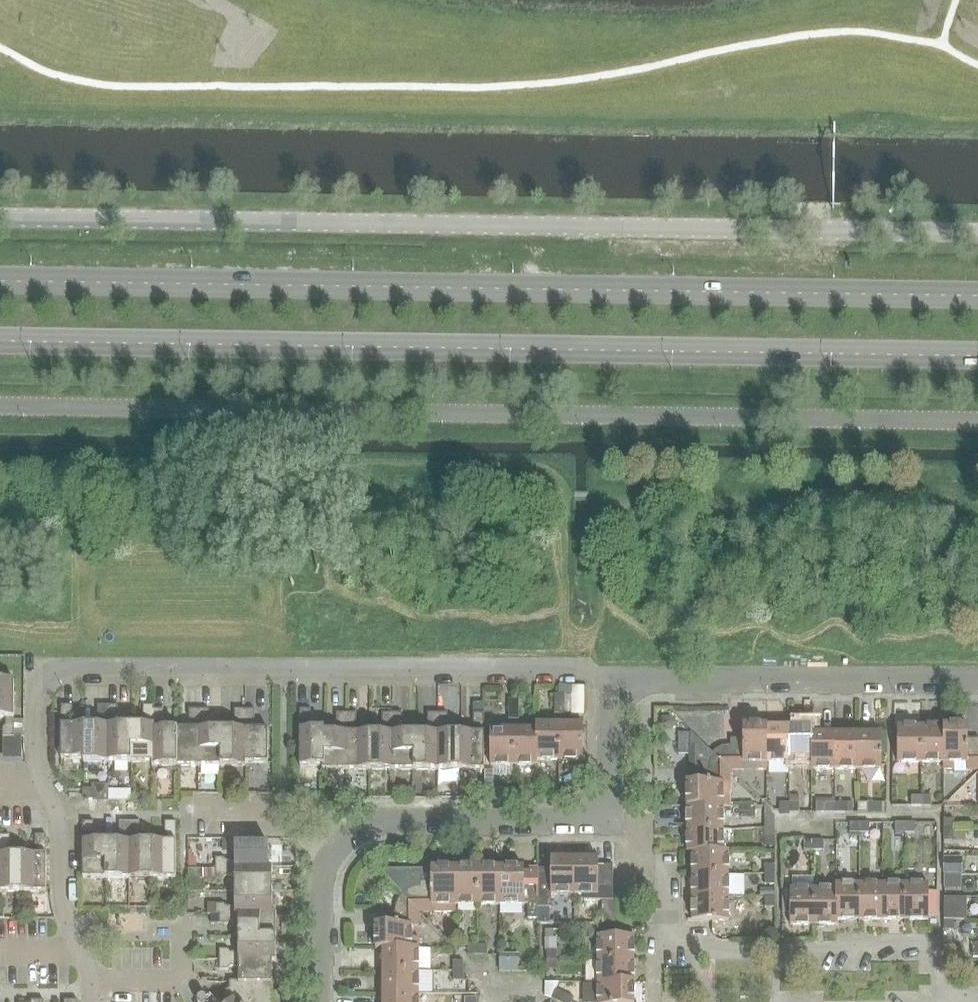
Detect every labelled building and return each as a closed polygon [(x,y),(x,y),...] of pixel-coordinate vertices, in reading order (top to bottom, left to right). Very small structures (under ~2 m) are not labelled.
[(5,718),(5,726),(3,729),(3,737),(14,737),(14,721),(14,681),(0,681),(0,718),(5,718)] [(571,685),(559,685),(559,686),(559,695),(565,695),(571,695),(571,687),(571,686),(571,685)] [(571,695),(571,716),(584,716),(584,687),(571,687),(571,695)] [(554,705),(559,704),(565,704),(565,695),(559,695),(554,695),(554,705)] [(473,703),(473,714),(483,714),(483,703),(473,703)] [(565,704),(559,704),(554,705),(555,714),(565,714),(565,704)] [(85,759),(84,725),(69,725),(69,717),(72,715),(72,706),(61,706),(61,759),(83,759),(85,759)] [(85,759),(83,759),(83,763),(107,763),(108,706),(98,706),(98,715),(100,717),(100,725),(84,725),(85,759)] [(108,706),(107,763),(130,763),(130,725),(115,725),(115,717),(118,715),(118,706),(108,706)] [(130,763),(152,763),(153,763),(153,710),(153,706),(143,706),(143,715),(146,717),(146,725),(130,725),(130,763)] [(176,766),(176,729),(160,729),(160,721),(163,718),(163,710),(153,710),(153,763),(152,763),(152,766),(176,766)] [(176,729),(176,766),(199,767),(199,710),(189,710),(189,718),(191,721),(191,729),(176,729)] [(221,767),(221,729),(206,729),(206,721),(209,719),(209,710),(199,710),(199,767),(221,767)] [(221,729),(221,767),(245,767),(245,763),(244,763),(244,710),(234,710),(234,719),(237,721),(237,729),(221,729)] [(254,710),(244,710),(244,763),(245,763),(268,763),(268,730),(251,729),(251,721),(254,719),(254,710)] [(300,767),(322,767),(323,767),(323,733),(324,733),(324,730),(307,730),(307,722),(310,719),(310,710),(299,710),(300,767)] [(339,733),(324,733),(323,733),(323,767),(322,767),(322,770),(346,770),(346,714),(336,714),(336,722),(339,725),(339,733)] [(356,714),(346,714),(346,770),(369,770),(369,733),(353,733),(353,725),(356,722),(356,714)] [(384,733),(369,733),(369,770),(392,770),(392,714),(382,714),(382,722),(384,725),(384,733)] [(402,714),(392,714),(392,770),(414,770),(414,733),(399,733),(399,725),(402,722),(402,714)] [(414,770),(437,770),(437,714),(427,714),(427,722),(430,725),(430,733),(414,733),(414,770)] [(447,714),(437,714),(437,770),(460,770),(460,733),(444,733),(444,725),(447,722),(447,714)] [(460,733),(460,770),(484,770),(484,714),(483,714),(473,714),(473,722),(476,725),(475,733),(460,733)] [(670,718),(662,718),(662,726),(668,728),(672,728),(676,724),(670,718)] [(14,721),(14,737),(22,737),(24,737),(24,721),(14,721)] [(535,725),(535,730),(536,730),(536,760),(537,760),(559,760),(559,725),(535,725)] [(582,760),(582,725),(559,725),(559,760),(582,760)] [(730,739),(730,746),(726,746),(723,747),(719,749),(716,751),(713,753),(730,770),(744,770),(756,770),(767,770),(767,763),(766,763),(766,727),(743,727),(742,739),(730,739)] [(789,727),(766,727),(766,763),(767,763),(789,763),(789,727)] [(789,763),(811,763),(812,763),(812,734),(812,727),(789,727),(789,763)] [(897,763),(921,763),(921,727),(897,727),(897,763)] [(921,763),(943,763),(943,727),(921,727),(921,763)] [(968,739),(967,739),(967,727),(943,727),(943,763),(943,770),(954,770),(954,763),(966,763),(966,770),(977,770),(977,739),(968,739)] [(490,730),(490,766),(513,766),(513,730),(490,730)] [(536,730),(535,730),(513,730),(513,766),(537,766),(537,760),(536,760),(536,730)] [(712,753),(690,731),(690,732),(690,753),(690,772),(690,783),(687,783),(687,807),(723,807),(730,807),(730,796),(730,784),(730,770),(713,753),(712,753)] [(678,732),(678,753),(690,753),(690,732),(678,732)] [(811,770),(834,770),(835,734),(812,734),(812,763),(811,763),(811,770)] [(834,770),(857,770),(857,734),(835,734),(834,770)] [(881,734),(857,734),(857,770),(881,770),(881,734)] [(109,785),(93,785),(93,790),(84,790),(84,800),(89,800),(107,800),(109,800),(109,790),(109,785)] [(109,790),(109,800),(122,800),(126,800),(131,800),(131,790),(109,790)] [(911,807),(921,807),(921,796),(911,796),(911,807)] [(921,796),(921,807),(931,807),(931,796),(921,796)] [(789,813),(789,803),(779,803),(779,813),(789,813)] [(799,814),(799,803),(789,803),(789,813),(799,814)] [(835,803),(825,803),(816,803),(816,813),(835,813),(835,803)] [(835,803),(835,813),(854,813),(854,803),(835,803)] [(867,803),(857,803),(857,813),(867,813),(867,803)] [(687,807),(687,829),(723,829),(723,807),(687,807)] [(764,818),(764,828),(774,828),(774,818),(764,818)] [(943,820),(943,830),(953,829),(953,820),(943,820)] [(106,879),(106,842),(91,842),(91,834),(93,831),(93,822),(82,822),(82,879),(106,879)] [(106,842),(106,879),(129,879),(129,822),(119,822),(119,831),(122,834),(122,842),(106,842)] [(129,822),(129,879),(152,879),(152,842),(136,842),(136,834),(139,831),(139,822),(129,822)] [(152,842),(152,879),(176,879),(176,822),(165,822),(165,831),(167,834),(167,842),(152,842)] [(859,823),(849,823),(849,834),(859,834),(859,823)] [(869,823),(859,823),(859,834),(869,834),(869,823)] [(895,834),(905,834),(905,823),(895,823),(895,834)] [(915,823),(905,823),(905,834),(915,834),(915,823)] [(764,828),(764,838),(764,848),(775,848),(774,828),(764,828)] [(687,853),(692,853),(692,852),(723,852),(723,851),(723,829),(687,829),(687,853)] [(943,830),(943,839),(954,839),(953,829),(943,830)] [(22,855),(7,855),(7,847),(9,844),(10,836),(0,836),(0,893),(22,893),(22,855)] [(22,855),(22,893),(46,893),(46,836),(35,836),(35,844),(38,847),(38,855),(22,855)] [(804,851),(813,851),(813,841),(804,841),(804,851)] [(813,841),(813,851),(823,851),(823,841),(813,841)] [(268,869),(268,867),(268,845),(235,845),(235,862),(227,862),(224,859),(215,859),(215,869),(268,869)] [(692,852),(692,853),(692,875),(728,875),(728,851),(723,851),(723,852),(692,852)] [(550,869),(537,869),(537,908),(538,908),(550,908),(552,908),(552,895),(574,895),(574,859),(550,859),(550,869)] [(612,901),(612,867),(598,867),(598,859),(574,859),(574,895),(584,895),(584,901),(612,901)] [(944,860),(944,872),(961,872),(961,860),(944,860)] [(764,865),(764,875),(774,875),(774,865),(764,865)] [(268,869),(215,869),(215,879),(224,879),(227,876),(235,876),(235,892),(272,891),(272,867),(268,867),(268,869)] [(203,870),(188,869),(188,878),(202,879),(203,870)] [(379,870),(402,895),(401,896),(418,912),(455,912),(455,905),(454,905),(455,869),(379,870)] [(454,905),(455,905),(477,905),(477,869),(455,869),(454,905)] [(477,869),(477,905),(500,905),(500,869),(477,869)] [(537,919),(537,908),(537,869),(524,869),(500,869),(500,905),(524,905),(528,905),(528,919),(537,919)] [(692,875),(692,898),(728,898),(728,875),(692,875)] [(774,885),(774,875),(764,875),(764,885),(774,885)] [(945,876),(945,889),(961,889),(961,875),(945,876)] [(836,920),(837,920),(859,920),(859,884),(836,884),(835,890),(836,890),(836,920)] [(882,920),(882,885),(859,884),(859,920),(882,920)] [(882,885),(882,920),(904,920),(905,885),(882,885)] [(928,920),(928,919),(928,888),(928,885),(905,885),(904,920),(928,920)] [(813,925),(813,890),(790,890),(790,913),(790,925),(813,925)] [(836,890),(835,890),(813,890),(813,925),(837,926),(837,920),(836,920),(836,890)] [(272,914),(272,913),(272,891),(235,892),(235,907),(227,907),(224,904),(215,904),(215,915),(219,915),(219,914),(272,914)] [(937,918),(937,893),(928,893),(928,918),(937,918)] [(388,925),(375,925),(375,949),(382,949),(418,949),(418,948),(418,938),(411,938),(411,926),(419,926),(418,912),(401,896),(400,898),(398,900),(396,903),(395,906),(395,909),(395,913),(388,913),(388,925)] [(764,908),(775,908),(774,897),(764,898),(764,908)] [(728,921),(728,898),(692,898),(692,921),(728,921)] [(944,898),(943,911),(943,921),(954,921),(967,921),(967,898),(944,898)] [(538,908),(538,923),(550,923),(550,908),(538,908)] [(272,913),(272,914),(219,914),(219,915),(219,924),(227,924),(230,921),(238,922),(238,937),(276,937),(276,913),(272,913)] [(614,923),(614,913),(604,913),(604,923),(614,923)] [(954,930),(954,921),(943,921),(943,930),(954,930)] [(546,930),(546,939),(554,939),(554,930),(546,930)] [(276,937),(238,937),(238,953),(230,953),(227,950),(219,950),(219,960),(272,960),(272,961),(276,961),(276,937)] [(602,937),(598,937),(597,960),(633,961),(633,937),(602,937)] [(546,951),(546,960),(556,960),(556,953),(557,953),(557,939),(554,939),(546,939),(544,939),(544,951),(546,951)] [(477,956),(477,946),(467,945),(467,956),(477,956)] [(477,946),(477,956),(487,956),(487,946),(477,946)] [(382,949),(382,972),(418,971),(418,949),(382,949)] [(272,960),(219,960),(219,970),(227,970),(230,967),(238,967),(238,982),(238,983),(272,983),(272,961),(272,960)] [(556,970),(556,960),(546,960),(546,970),(556,970)] [(633,961),(597,960),(597,983),(633,983),(633,961)] [(453,962),(453,971),(463,971),(463,962),(453,962)] [(418,971),(382,972),(382,994),(418,994),(418,971)] [(463,971),(453,971),(453,981),(463,981),(463,971)] [(279,993),(272,993),(272,983),(238,983),(238,982),(230,982),(230,989),(225,993),(232,1000),(230,1001),(279,1001),(279,993)] [(551,999),(557,1001),(561,1001),(565,994),(556,990),(559,983),(544,983),(544,998),(551,1000),(551,999)] [(597,983),(597,984),(583,984),(582,1001),(633,1001),(633,983),(597,983)]
